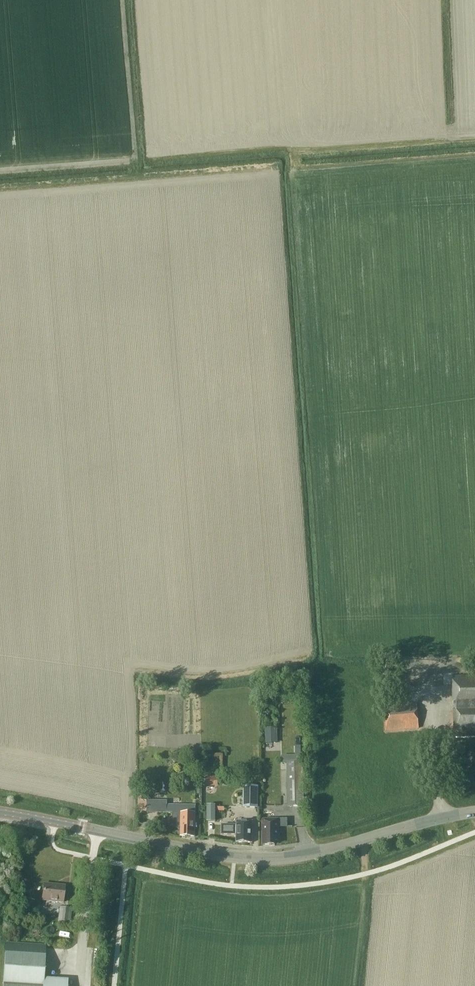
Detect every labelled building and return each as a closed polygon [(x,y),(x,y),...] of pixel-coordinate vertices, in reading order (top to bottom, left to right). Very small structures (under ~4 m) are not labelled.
[(452,676),(454,738),(474,738),(474,675),(452,676)] [(386,731),(419,728),(417,703),(384,706),(386,731)] [(275,730),(266,730),(266,738),(276,738),(275,730)] [(288,806),(304,806),(303,762),(296,762),(296,756),(283,756),(283,763),(287,763),(288,806)] [(206,786),(218,786),(218,777),(205,777),(205,779),(202,779),(202,785),(206,785),(206,786)] [(243,786),(243,808),(258,808),(258,786),(243,786)] [(172,824),(181,824),(181,837),(195,837),(195,813),(195,806),(167,806),(167,801),(160,800),(149,800),(149,794),(142,794),(142,795),(138,795),(138,811),(147,811),(146,813),(167,813),(172,813),(172,824)] [(215,805),(207,805),(207,821),(215,821),(215,805)] [(275,841),(279,841),(279,819),(263,819),(263,845),(275,845),(275,841)] [(252,843),(252,821),(237,821),(237,825),(221,825),(221,835),(236,835),(236,843),(252,843)] [(63,903),(64,886),(44,884),(42,901),(63,903)] [(72,908),(59,907),(58,922),(70,923),(72,908)] [(67,981),(43,979),(45,955),(5,953),(3,984),(3,985),(67,985),(67,981)]
